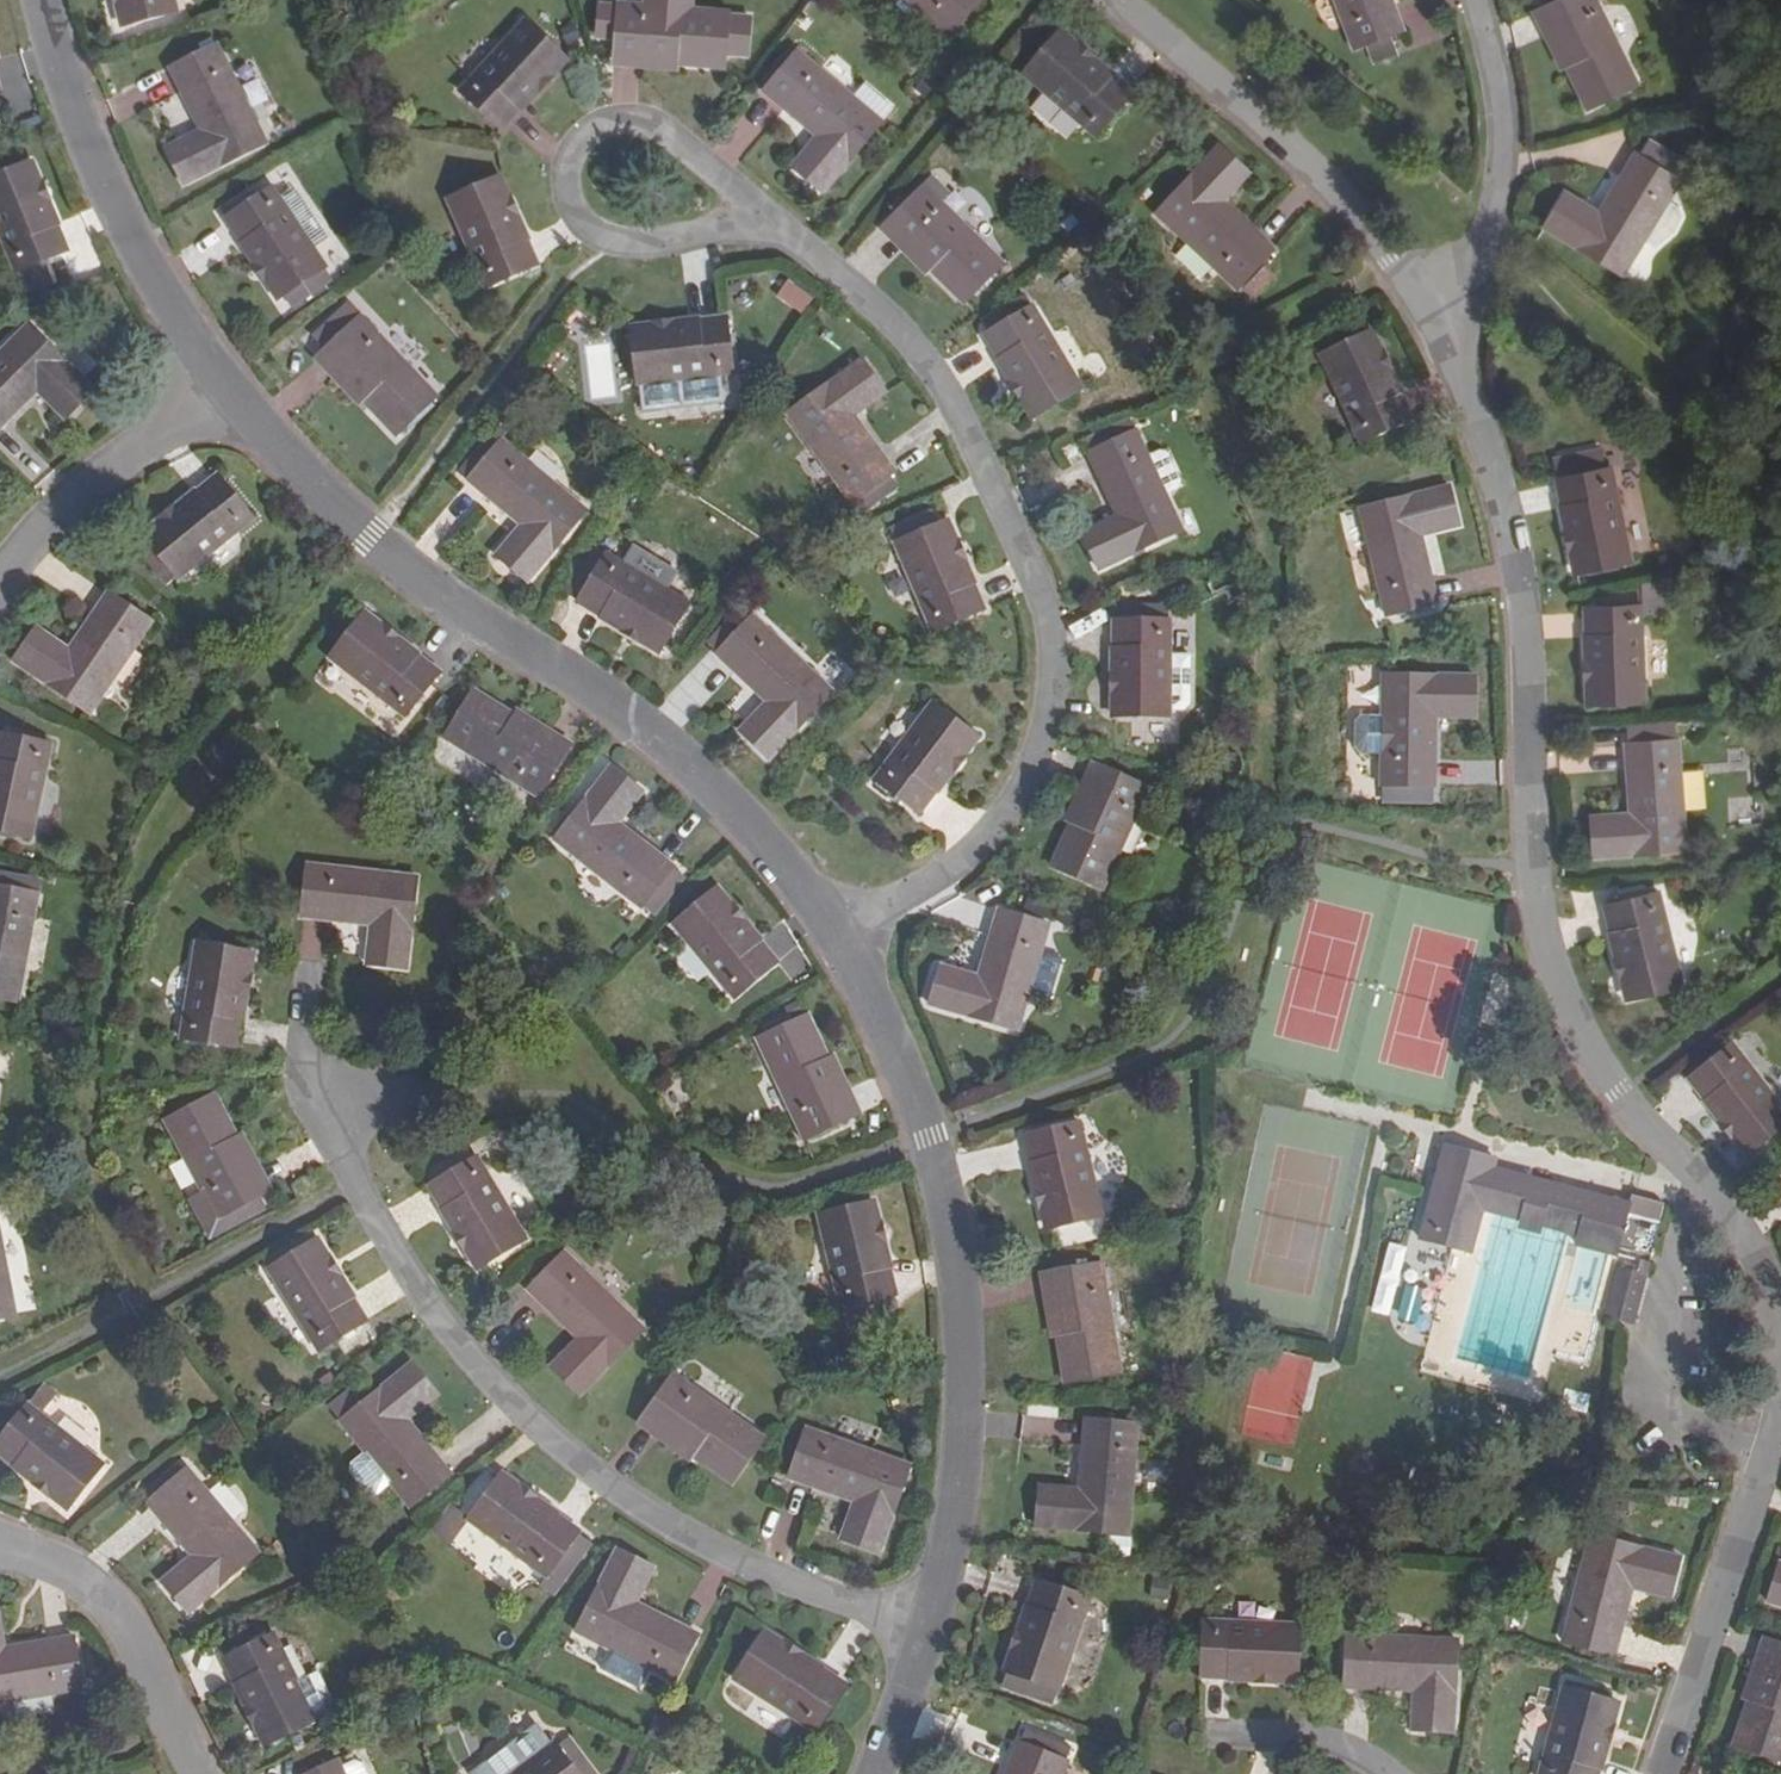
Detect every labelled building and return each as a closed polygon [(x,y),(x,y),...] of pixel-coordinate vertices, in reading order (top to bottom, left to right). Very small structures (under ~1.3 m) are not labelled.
[(120,28),(177,13),(174,0),(113,0),(120,28)] [(726,16),(727,3),(725,0),(668,0),(667,12),(726,16)] [(947,38),(980,0),(905,0),(947,38)] [(1390,0),(1333,0),(1352,48),(1401,29),(1390,0)] [(1570,74),(1586,108),(1635,84),(1593,0),(1557,0),(1547,5),(1578,69),(1570,74)] [(1578,69),(1547,5),(1538,10),(1570,74),(1578,69)] [(683,65),(723,68),(724,57),(739,58),(741,27),(726,26),(726,16),(667,12),(617,9),(614,49),(684,54),(683,65)] [(726,26),(741,27),(741,18),(726,16),(726,26)] [(459,91),(502,131),(567,60),(523,21),(459,91)] [(1133,93),(1059,31),(1022,75),(1095,138),(1133,93)] [(164,148),(182,185),(265,143),(217,45),(168,69),(199,131),(164,148)] [(613,59),(683,65),(684,54),(614,49),(613,59)] [(879,122),(850,97),(796,52),(763,92),(815,136),(791,167),(823,193),(882,123),(879,122)] [(724,57),(723,68),(738,69),(739,58),(724,57)] [(863,84),(850,97),(879,122),(891,108),(863,84)] [(1645,160),(1654,146),(1646,141),(1637,156),(1645,160)] [(1682,162),(1654,146),(1645,160),(1637,156),(1633,154),(1598,213),(1564,193),(1543,228),(1622,276),(1642,243),(1666,202),(1679,181),(1677,180),(1672,177),(1682,162)] [(1155,216),(1236,290),(1272,251),(1222,204),(1248,174),(1218,148),(1155,216)] [(1685,165),(1682,162),(1672,177),(1677,180),(1685,165)] [(14,273),(69,251),(33,163),(0,175),(0,238),(14,273)] [(499,177),(446,201),(484,289),(538,265),(499,177)] [(281,297),(288,307),(332,278),(272,187),(223,219),(276,300),(281,297)] [(885,225),(913,254),(920,247),(969,297),(1001,265),(923,187),(885,225)] [(1677,209),(1666,202),(1642,243),(1653,249),(1672,230),(1680,218),(1677,209)] [(920,247),(913,254),(963,303),(969,297),(920,247)] [(787,279),(775,296),(801,313),(813,296),(787,279)] [(982,337),(1031,419),(1081,390),(1032,307),(982,337)] [(637,385),(659,382),(719,376),(731,374),(725,316),(631,327),(637,385)] [(373,398),(366,405),(395,435),(434,399),(359,318),(325,350),(373,398)] [(36,391),(46,381),(57,391),(48,402),(63,418),(92,390),(27,326),(0,353),(0,427),(36,391)] [(1320,356),(1360,443),(1412,419),(1372,332),(1320,356)] [(592,398),(617,394),(609,342),(584,346),(592,398)] [(373,398),(325,350),(318,356),(366,405),(373,398)] [(857,514),(889,492),(881,481),(887,477),(893,472),(853,416),(885,393),(861,360),(786,413),(857,514)] [(719,376),(659,382),(661,401),(666,405),(678,403),(679,409),(687,415),(698,413),(704,407),(704,401),(715,400),(720,392),(719,376)] [(46,381),(36,391),(48,402),(57,391),(46,381)] [(1131,422),(1097,437),(1101,448),(1089,453),(1117,516),(1081,533),(1098,570),(1182,531),(1131,422)] [(1101,448),(1097,437),(1083,443),(1089,453),(1101,448)] [(494,557),(526,583),(585,512),(501,441),(467,482),(520,525),(494,557)] [(1601,464),(1598,448),(1550,458),(1553,474),(1601,464)] [(1611,469),(1554,480),(1573,574),(1630,563),(1611,469)] [(141,534),(178,578),(252,518),(215,474),(141,534)] [(881,481),(889,492),(895,488),(887,477),(881,481)] [(1458,527),(1448,486),(1358,510),(1385,617),(1437,604),(1421,537),(1458,527)] [(1339,513),(1347,540),(1362,536),(1355,509),(1339,513)] [(930,510),(889,526),(893,537),(934,521),(930,510)] [(948,521),(894,543),(932,631),(985,609),(948,521)] [(600,563),(605,554),(591,545),(586,555),(600,563)] [(582,592),(575,604),(656,654),(686,604),(605,554),(600,563),(586,555),(568,583),(582,592)] [(582,592),(568,583),(561,595),(575,604),(582,592)] [(151,623),(108,593),(68,650),(36,629),(13,662),(88,714),(151,623)] [(1168,694),(1168,655),(1168,620),(1157,620),(1157,605),(1127,606),(1127,621),(1112,621),(1111,717),(1168,717),(1168,694)] [(1168,605),(1157,605),(1157,620),(1168,620),(1168,605)] [(1112,606),(1112,621),(1127,621),(1127,606),(1112,606)] [(1640,606),(1582,609),(1586,704),(1644,703),(1640,606)] [(715,636),(725,644),(715,655),(766,701),(738,732),(768,759),(832,692),(742,607),(715,636)] [(440,671),(363,613),(328,659),(405,717),(440,671)] [(707,645),(716,653),(725,644),(715,636),(707,645)] [(1190,655),(1168,655),(1168,694),(1190,694),(1190,655)] [(1475,677),(1382,676),(1381,786),(1434,786),(1435,718),(1474,718),(1475,677)] [(500,720),(505,711),(472,691),(444,737),(537,795),(560,757),(500,720)] [(932,704),(874,780),(920,815),(977,738),(932,704)] [(565,749),(505,711),(500,720),(560,757),(565,749)] [(0,732),(0,832),(31,839),(51,743),(0,732)] [(1678,741),(1625,745),(1629,813),(1590,816),(1593,858),(1685,851),(1678,741)] [(663,878),(672,867),(617,825),(641,792),(610,767),(553,839),(653,916),(675,886),(663,878)] [(1097,767),(1068,832),(1077,836),(1107,771),(1097,767)] [(1077,836),(1068,832),(1052,868),(1101,890),(1145,788),(1107,771),(1077,836)] [(382,940),(368,939),(366,964),(404,969),(415,878),(306,865),(300,917),(370,925),(383,925),(382,940)] [(682,875),(672,867),(663,878),(675,886),(682,875)] [(18,1003),(38,894),(35,893),(37,882),(0,875),(0,1000),(18,1003)] [(672,924),(734,998),(778,962),(717,887),(672,924)] [(1658,893),(1601,907),(1625,1000),(1682,986),(1658,893)] [(1048,926),(998,911),(978,978),(940,966),(928,1007),(1017,1032),(1048,926)] [(299,956),(319,958),(321,923),(301,921),(299,956)] [(383,925),(370,925),(368,939),(382,940),(383,925)] [(180,1039),(237,1049),(255,954),(197,943),(180,1039)] [(802,1138),(842,1119),(813,1056),(822,1051),(805,1016),(756,1039),(802,1138)] [(1733,1045),(1686,1081),(1746,1156),(1780,1128),(1780,1107),(1733,1045)] [(813,1056),(842,1119),(851,1115),(822,1051),(813,1056)] [(205,1239),(249,1215),(243,1204),(254,1198),(256,1198),(223,1137),(231,1132),(213,1096),(162,1123),(199,1193),(186,1200),(205,1239)] [(1076,1123),(1021,1138),(1045,1230),(1101,1216),(1076,1123)] [(223,1137),(256,1198),(264,1194),(231,1132),(223,1137)] [(1492,1180),(1494,1169),(1496,1161),(1445,1146),(1424,1223),(1476,1237),(1483,1211),(1490,1214),(1570,1234),(1579,1236),(1576,1245),(1578,1246),(1609,1255),(1616,1256),(1617,1251),(1628,1253),(1649,1260),(1664,1206),(1631,1197),(1629,1206),(1591,1195),(1587,1206),(1551,1195),(1554,1184),(1533,1179),(1530,1191),(1492,1180)] [(425,1188),(473,1270),(524,1240),(476,1158),(425,1188)] [(1530,1191),(1533,1179),(1494,1169),(1492,1180),(1530,1191)] [(1587,1206),(1591,1195),(1554,1184),(1551,1195),(1587,1206)] [(243,1204),(249,1215),(260,1210),(254,1198),(243,1204)] [(817,1217),(839,1309),(896,1295),(872,1202),(817,1217)] [(1476,1237),(1424,1223),(1419,1238),(1471,1253),(1476,1237)] [(266,1269),(318,1351),(366,1321),(315,1239),(266,1269)] [(15,1315),(0,1242),(0,1318),(15,1315)] [(1391,1316),(1401,1245),(1383,1243),(1373,1313),(1391,1316)] [(577,1358),(566,1350),(549,1368),(579,1395),(642,1329),(562,1253),(527,1289),(576,1337),(586,1347),(577,1358)] [(1604,1317),(1619,1322),(1631,1326),(1649,1267),(1640,1264),(1636,1278),(1625,1275),(1617,1272),(1604,1317)] [(1099,1265),(1054,1272),(1066,1340),(1055,1342),(1062,1382),(1117,1373),(1099,1265)] [(1066,1340),(1054,1272),(1044,1274),(1055,1342),(1066,1340)] [(1422,1322),(1423,1288),(1404,1287),(1402,1321),(1422,1322)] [(586,1347),(576,1337),(566,1350),(577,1358),(586,1347)] [(363,1453),(388,1484),(408,1508),(448,1475),(406,1421),(407,1419),(397,1409),(407,1399),(417,1410),(435,1395),(410,1364),(361,1402),(349,1388),(326,1408),(363,1453)] [(672,1376),(646,1413),(703,1453),(698,1461),(730,1483),(761,1439),(672,1376)] [(407,1419),(417,1410),(407,1399),(397,1409),(407,1419)] [(25,1405),(0,1438),(0,1460),(65,1510),(101,1465),(25,1405)] [(703,1453),(646,1413),(641,1421),(698,1461),(703,1453)] [(1137,1424),(1084,1420),(1078,1489),(1038,1486),(1035,1526),(1127,1534),(1137,1424)] [(787,1478),(853,1501),(866,1507),(861,1520),(849,1515),(839,1538),(878,1552),(909,1466),(804,1429),(787,1478)] [(375,1495),(388,1484),(363,1453),(349,1465),(351,1473),(355,1480),(366,1493),(375,1495)] [(186,1469),(145,1503),(191,1557),(161,1582),(188,1613),(256,1552),(186,1469)] [(553,1582),(576,1551),(567,1544),(576,1533),(577,1530),(500,1474),(466,1521),(553,1582)] [(853,1501),(849,1515),(861,1520),(866,1507),(853,1501)] [(434,1529),(450,1540),(463,1521),(448,1510),(434,1529)] [(567,1544),(576,1551),(584,1539),(576,1533),(567,1544)] [(1563,1642),(1613,1655),(1631,1589),(1669,1598),(1679,1559),(1590,1537),(1563,1642)] [(634,1605),(635,1603),(623,1598),(629,1584),(642,1590),(652,1568),(615,1550),(574,1632),(673,1681),(696,1634),(634,1605)] [(1779,1563),(1767,1601),(1780,1605),(1780,1564),(1779,1563)] [(1088,1599),(1034,1581),(1004,1672),(1012,1674),(1008,1688),(1051,1702),(1056,1689),(1059,1689),(1088,1599)] [(635,1603),(642,1590),(629,1584),(623,1598),(635,1603)] [(1203,1622),(1200,1679),(1296,1684),(1299,1626),(1203,1622)] [(733,1680),(814,1731),(844,1683),(763,1631),(733,1680)] [(1343,1687),(1413,1691),(1427,1692),(1427,1706),(1413,1706),(1411,1730),(1452,1732),(1457,1640),(1346,1634),(1343,1687)] [(315,1720),(272,1635),(219,1660),(262,1745),(315,1720)] [(79,1689),(70,1636),(2,1647),(0,1647),(0,1702),(79,1689)] [(1757,1678),(1767,1682),(1744,1748),(1780,1761),(1780,1645),(1770,1641),(1757,1678)] [(1767,1682),(1757,1678),(1734,1745),(1744,1748),(1767,1682)] [(1539,1773),(1598,1773),(1618,1703),(1562,1689),(1539,1773)] [(1413,1691),(1413,1706),(1427,1706),(1427,1692),(1413,1691)] [(456,1761),(471,1756),(463,1729),(447,1734),(456,1761)] [(551,1743),(511,1773),(575,1773),(551,1743)] [(1019,1743),(1005,1773),(1062,1773),(1067,1762),(1019,1743)] [(344,1762),(340,1756),(303,1773),(349,1773),(344,1762)] [(344,1762),(349,1773),(372,1773),(365,1759),(357,1757),(344,1762)]
